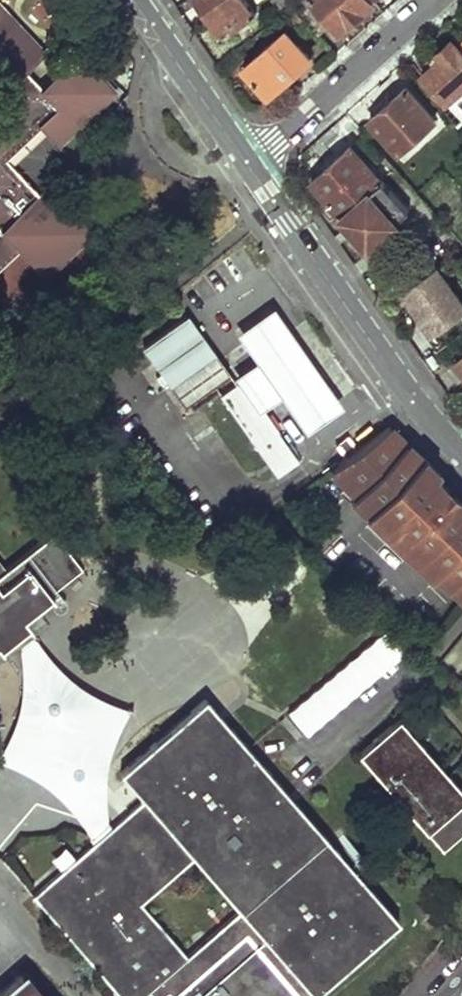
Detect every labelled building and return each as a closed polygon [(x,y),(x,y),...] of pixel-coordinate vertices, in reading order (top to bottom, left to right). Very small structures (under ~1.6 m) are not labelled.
[(218,27),(233,16),(236,21),(256,7),(251,0),(200,0),(218,27)] [(292,2),(290,0),(271,0),(280,11),(292,2)] [(371,0),(316,0),(341,28),(372,2),(371,0)] [(308,19),(321,32),(330,24),(312,5),(303,13),(308,19)] [(26,70),(44,53),(0,6),(0,79),(7,86),(0,93),(0,226),(3,229),(20,248),(37,266),(83,223),(46,184),(37,193),(4,158),(39,124),(56,142),(111,89),(77,53),(43,87),(26,70)] [(270,93),(313,55),(286,25),(244,64),(270,93)] [(461,89),(461,49),(451,37),(437,50),(441,55),(421,71),(448,101),(461,89)] [(397,150),(435,118),(406,85),(369,117),(397,150)] [(408,211),(349,145),(313,177),(372,244),(408,211)] [(37,266),(46,276),(91,232),(83,223),(37,266)] [(20,248),(3,229),(0,233),(0,267),(20,248)] [(437,264),(403,287),(425,319),(431,314),(449,339),(461,330),(461,300),(437,264)] [(349,403),(278,306),(243,332),(261,359),(239,375),(264,409),(286,393),(313,430),(349,403)] [(230,378),(178,311),(135,342),(187,411),(230,378)] [(302,464),(243,386),(225,398),(284,477),(302,464)] [(349,499),(402,544),(449,495),(429,477),(432,474),(386,431),(330,473),(344,484),(354,493),(349,499)] [(338,488),(349,499),(354,493),(344,484),(338,488)] [(461,593),(461,508),(449,495),(402,544),(431,572),(435,569),(461,593)] [(6,649),(23,635),(8,616),(16,609),(22,617),(87,566),(58,529),(11,567),(0,554),(0,640),(6,649)] [(402,655),(388,636),(363,652),(378,672),(402,655)] [(363,652),(355,659),(370,678),(378,672),(363,652)] [(307,729),(372,680),(370,678),(355,659),(290,707),(307,729)] [(142,793),(29,888),(122,995),(297,995),(391,913),(197,692),(115,762),(142,793)] [(401,716),(358,752),(444,847),(461,831),(461,784),(401,716)] [(20,974),(0,993),(0,995),(41,995),(20,974)]
